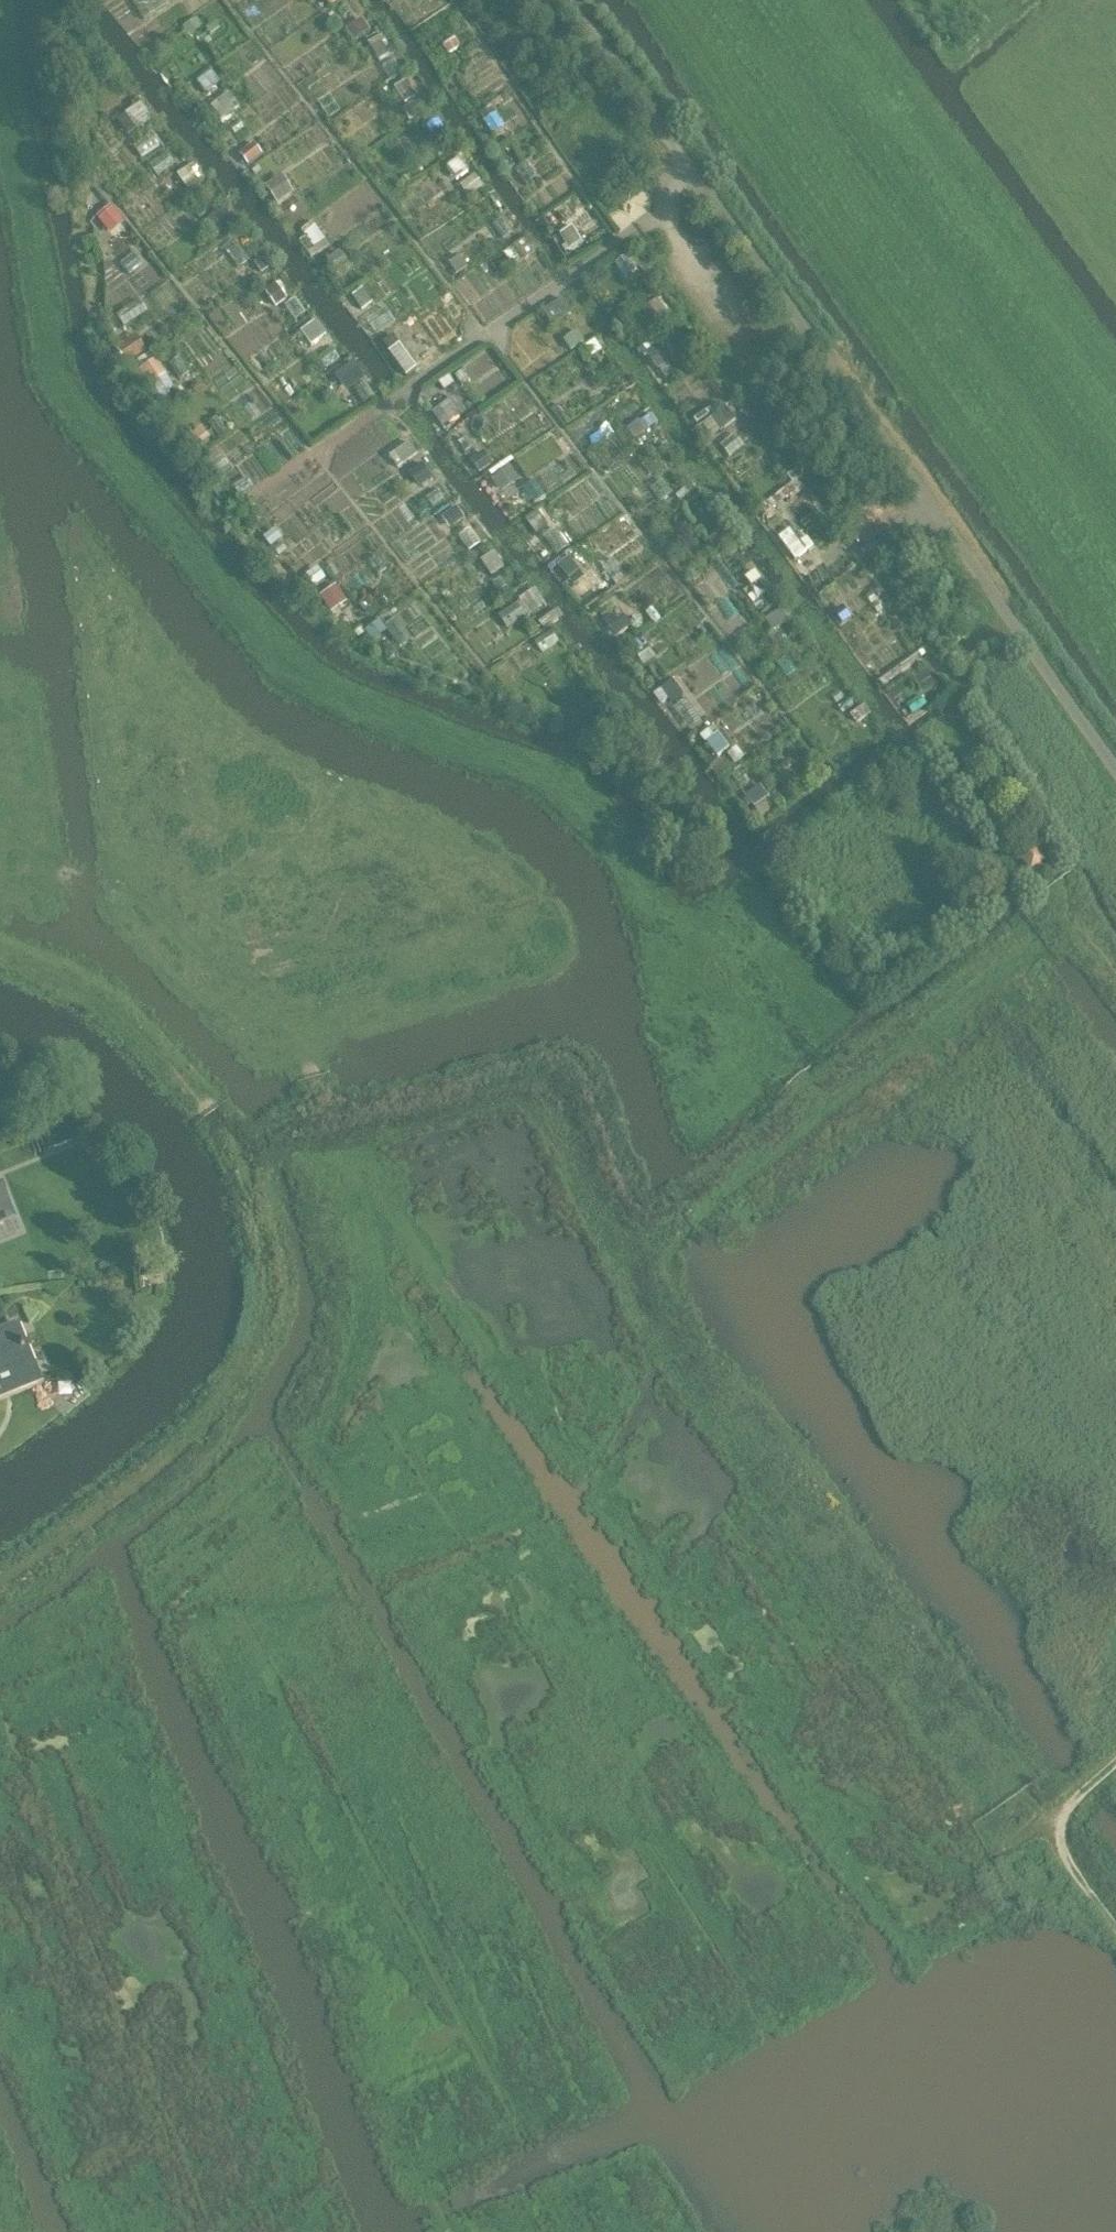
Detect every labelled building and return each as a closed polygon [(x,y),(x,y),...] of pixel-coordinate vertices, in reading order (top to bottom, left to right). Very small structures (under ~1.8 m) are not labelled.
[(225,81),(210,62),(186,82),(201,100),(225,81)] [(395,105),(418,88),(403,68),(380,84),(395,105)] [(522,193),(549,174),(532,150),(505,169),(522,193)] [(270,204),(289,191),(275,170),(256,182),(270,204)] [(672,360),(657,340),(638,355),(653,374),(672,360)] [(398,345),(388,352),(405,377),(416,369),(398,345)] [(611,377),(589,351),(567,370),(589,395),(611,377)] [(518,479),(498,452),(477,468),(496,494),(518,479)] [(832,538),(790,478),(754,503),(812,585),(833,570),(817,548),(832,538)] [(770,604),(746,621),(759,638),(782,622),(770,604)] [(733,740),(717,723),(695,743),(710,760),(733,740)] [(1017,853),(1030,871),(1042,862),(1029,845),(1017,853)] [(9,1215),(0,1193),(0,1218),(9,1215)] [(11,1370),(17,1385),(35,1378),(30,1366),(14,1326),(0,1332),(0,1375),(11,1370)]
